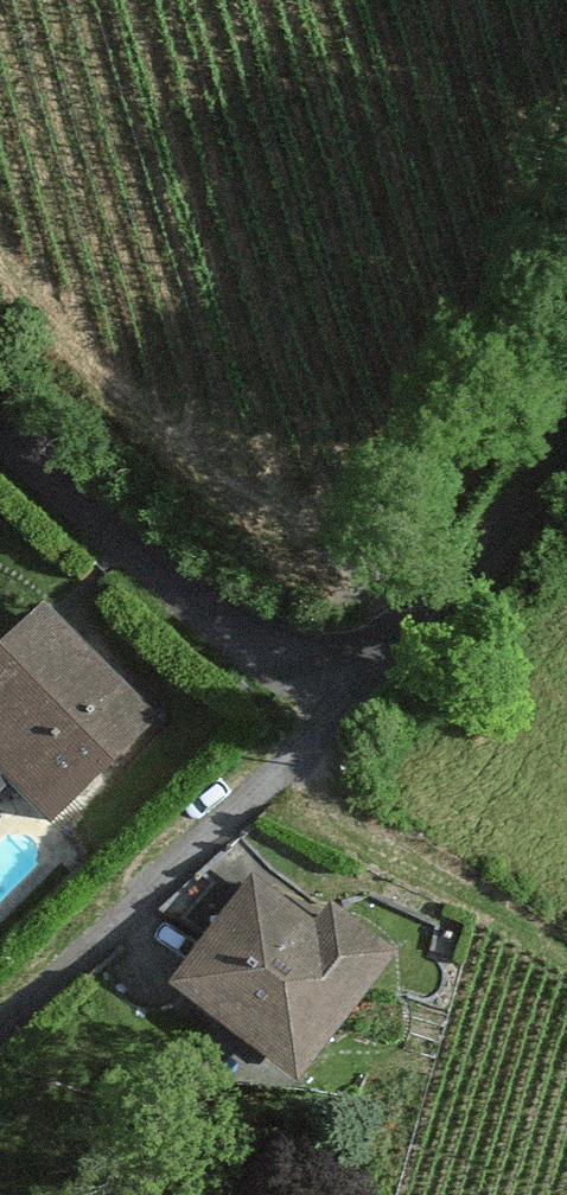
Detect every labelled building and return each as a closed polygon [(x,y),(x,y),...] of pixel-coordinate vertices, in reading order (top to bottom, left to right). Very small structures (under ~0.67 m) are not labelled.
[(48,619),(0,668),(0,755),(31,785),(93,723),(119,749),(149,718),(48,619)] [(304,925),(238,874),(165,967),(289,1064),(383,944),(324,898),(304,925)]
